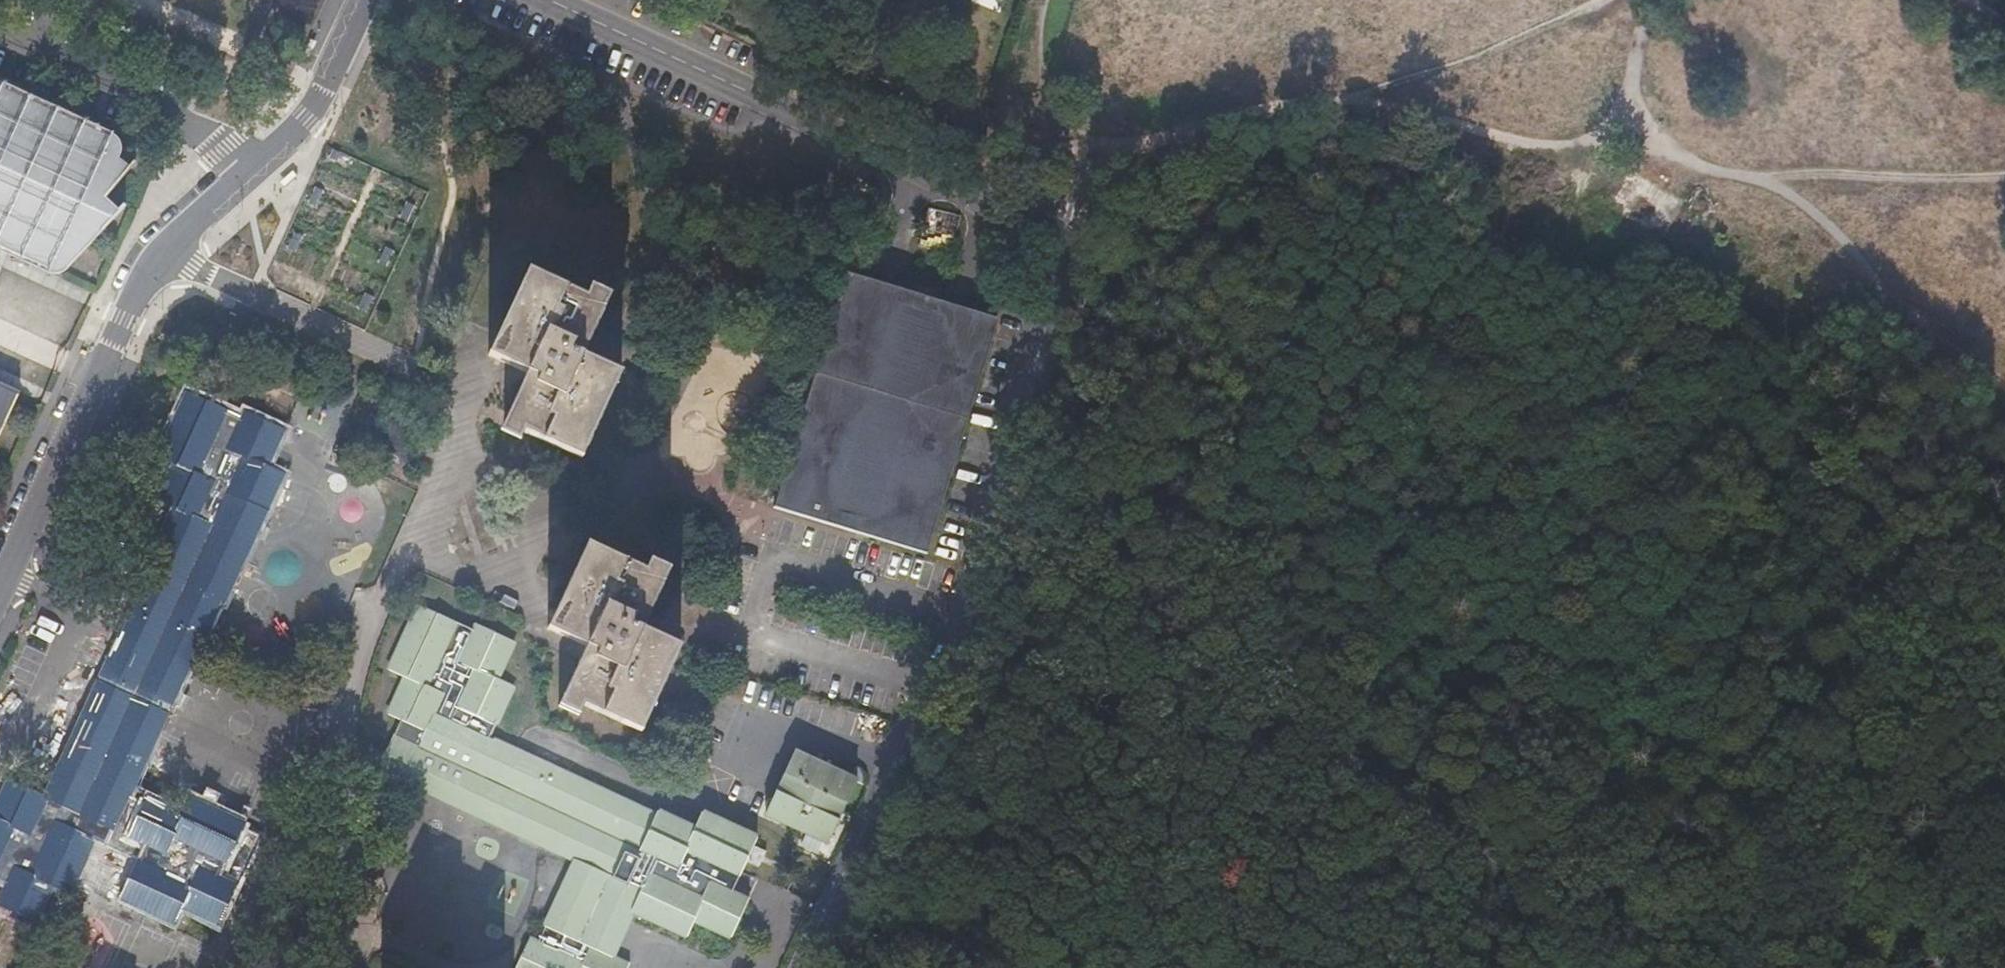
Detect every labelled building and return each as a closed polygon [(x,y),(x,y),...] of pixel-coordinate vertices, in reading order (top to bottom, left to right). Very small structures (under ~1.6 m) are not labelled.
[(1,238),(58,261),(65,259),(70,254),(104,183),(84,175),(102,139),(88,132),(97,113),(0,67),(0,239),(1,238)] [(924,552),(994,321),(944,306),(882,287),(844,275),(776,508),(924,552)] [(588,361),(610,313),(533,276),(494,360),(532,378),(510,425),(585,462),(623,379),(588,361)] [(25,381),(0,369),(0,435),(25,381)] [(240,420),(188,396),(158,461),(174,468),(158,504),(174,510),(147,571),(151,573),(47,799),(11,782),(0,806),(0,888),(5,890),(0,901),(0,908),(35,924),(51,888),(69,896),(93,843),(138,863),(122,899),(177,924),(185,907),(222,924),(261,836),(243,829),(244,825),(189,801),(181,816),(145,799),(143,803),(129,797),(218,600),(223,602),(281,474),(265,467),(280,430),(243,414),(240,420)] [(642,633),(664,585),(587,549),(549,631),(588,649),(560,710),(581,720),(586,709),(641,734),(680,650),(642,633)] [(627,966),(609,958),(630,915),(683,938),(692,922),(729,939),(748,901),(731,893),(757,841),(705,817),(698,832),(660,816),(658,821),(489,742),(513,689),(497,681),(513,645),(475,627),(472,633),(418,609),(387,672),(404,680),(387,715),(400,721),(379,769),(575,862),(537,943),(528,939),(515,967),(626,967),(627,966)] [(856,781),(796,754),(766,816),(828,844),(856,781)]
